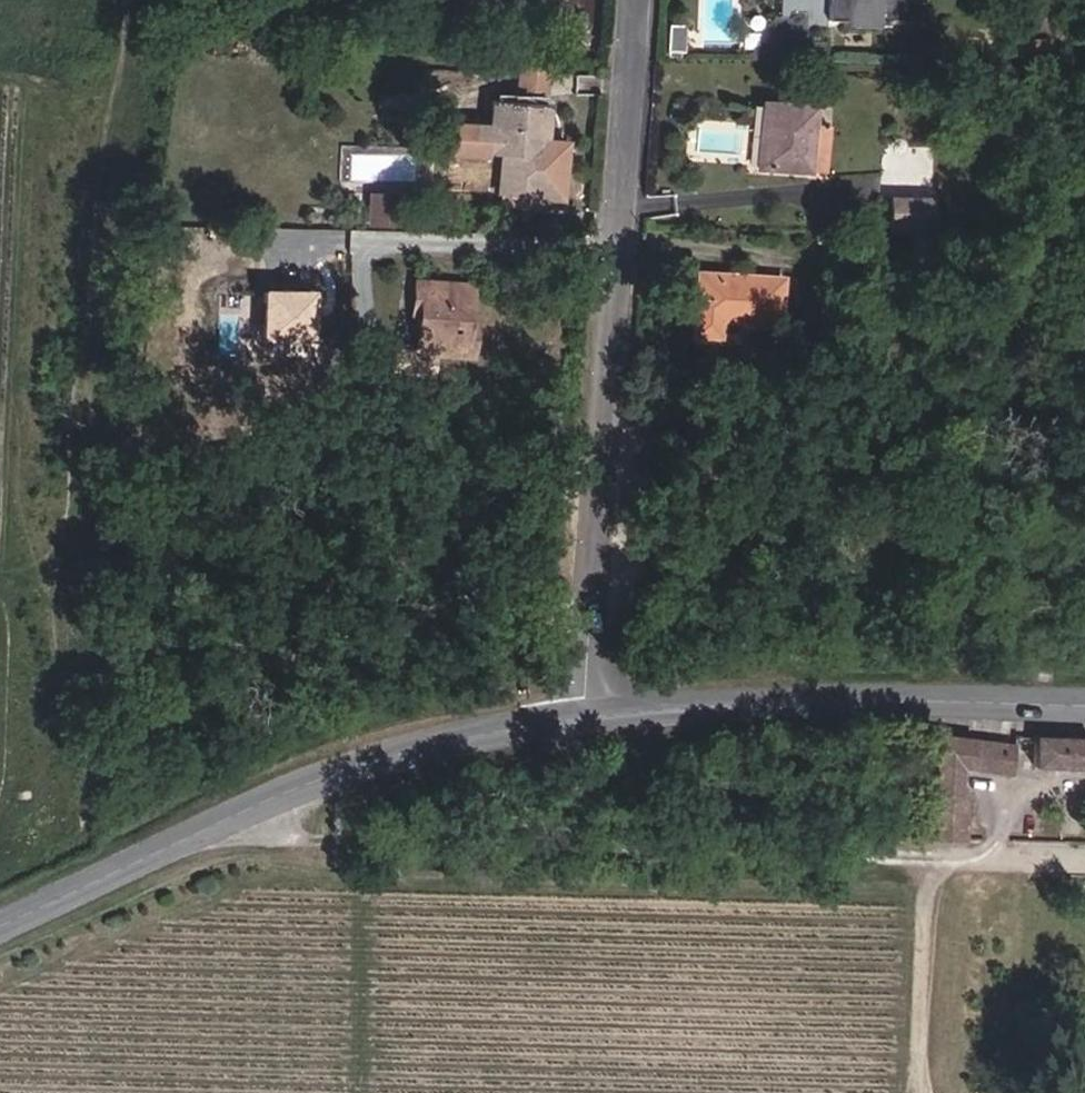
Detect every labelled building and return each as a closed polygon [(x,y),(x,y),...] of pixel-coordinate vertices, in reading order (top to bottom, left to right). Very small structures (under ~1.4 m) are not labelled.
[(446,19),(487,18),(488,0),(447,0),(446,19)] [(881,0),(784,0),(784,4),(804,5),(804,16),(881,17),(881,0)] [(900,0),(881,0),(881,17),(900,17),(900,0)] [(924,0),(900,0),(900,17),(924,17),(924,0)] [(516,91),(548,94),(550,65),(518,63),(516,91)] [(546,98),(493,95),(488,151),(506,151),(504,194),(542,195),(546,98)] [(768,104),(764,167),(815,170),(815,168),(817,123),(818,106),(768,104)] [(829,169),(832,124),(817,123),(815,168),(829,169)] [(367,222),(396,223),(397,190),(369,189),(367,222)] [(938,200),(899,199),(898,232),(937,234),(938,200)] [(721,317),(781,320),(783,276),(698,272),(693,337),(721,337),(721,317)] [(412,284),(410,304),(423,304),(422,320),(420,354),(474,357),(476,336),(464,336),(465,322),(467,286),(412,284)] [(423,304),(410,304),(409,319),(420,320),(422,320),(423,304)] [(464,336),(476,336),(477,323),(465,322),(464,336)] [(941,737),(933,827),(965,828),(968,795),(960,795),(964,765),(1015,770),(1016,743),(941,737)] [(1040,737),(1039,766),(1084,765),(1084,738),(1040,737)]
